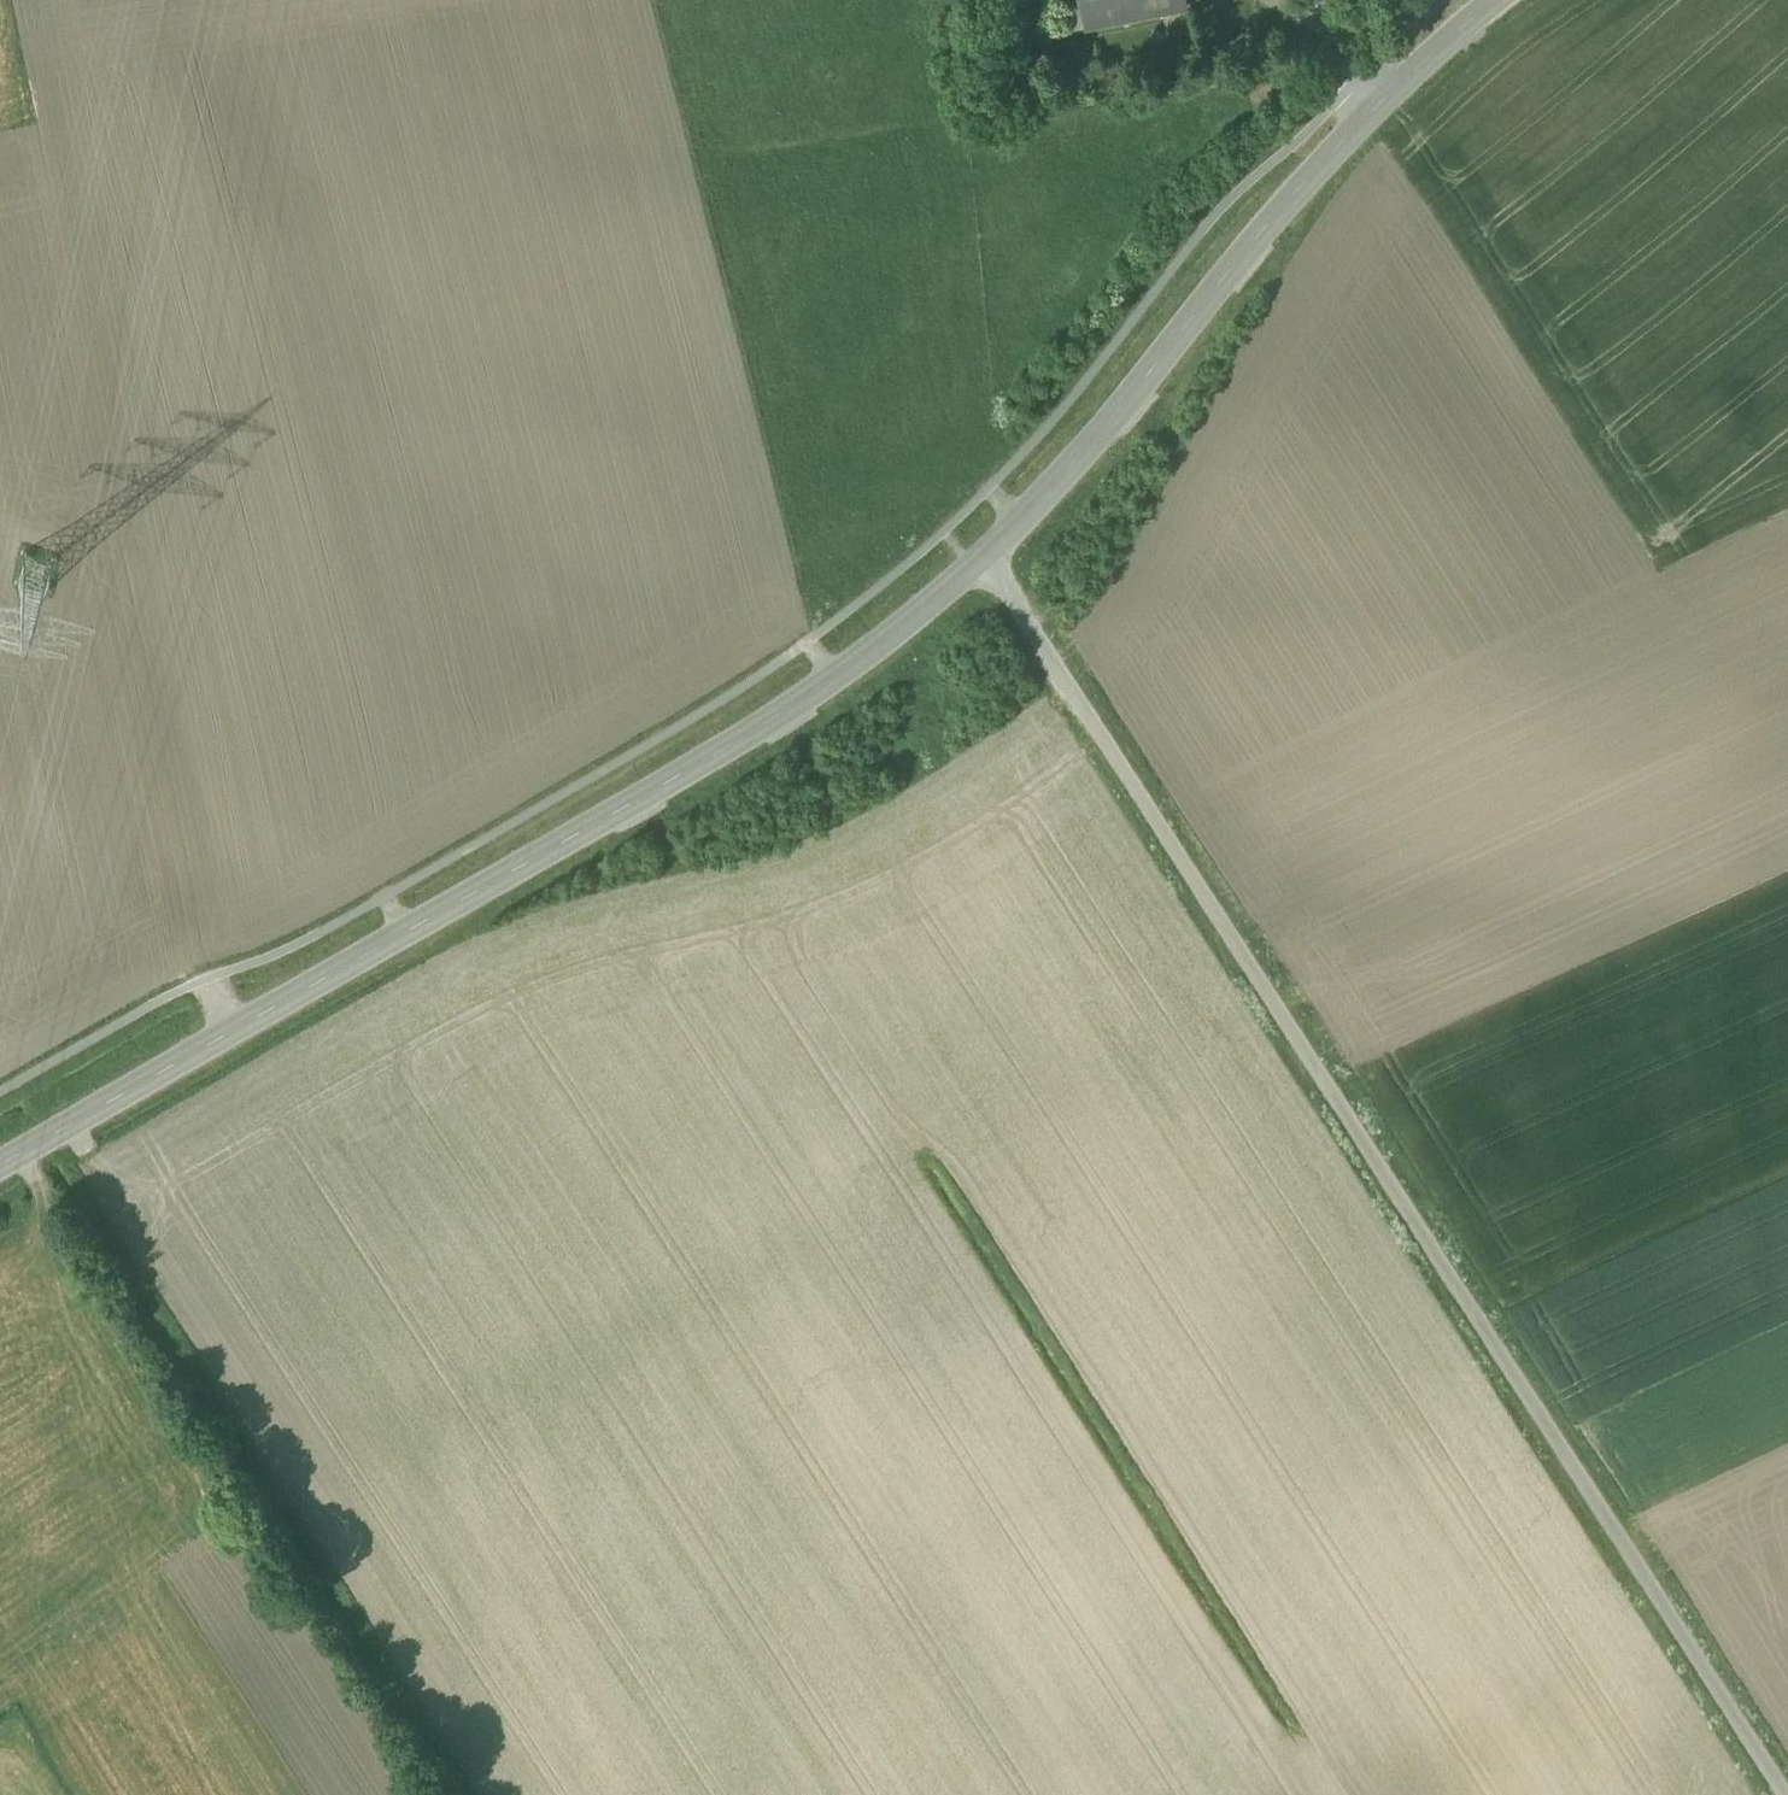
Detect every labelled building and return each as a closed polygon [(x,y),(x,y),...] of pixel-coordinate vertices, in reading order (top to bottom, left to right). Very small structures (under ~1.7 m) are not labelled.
[(1076,24),(1180,7),(1179,0),(1072,0),(1076,24)]
